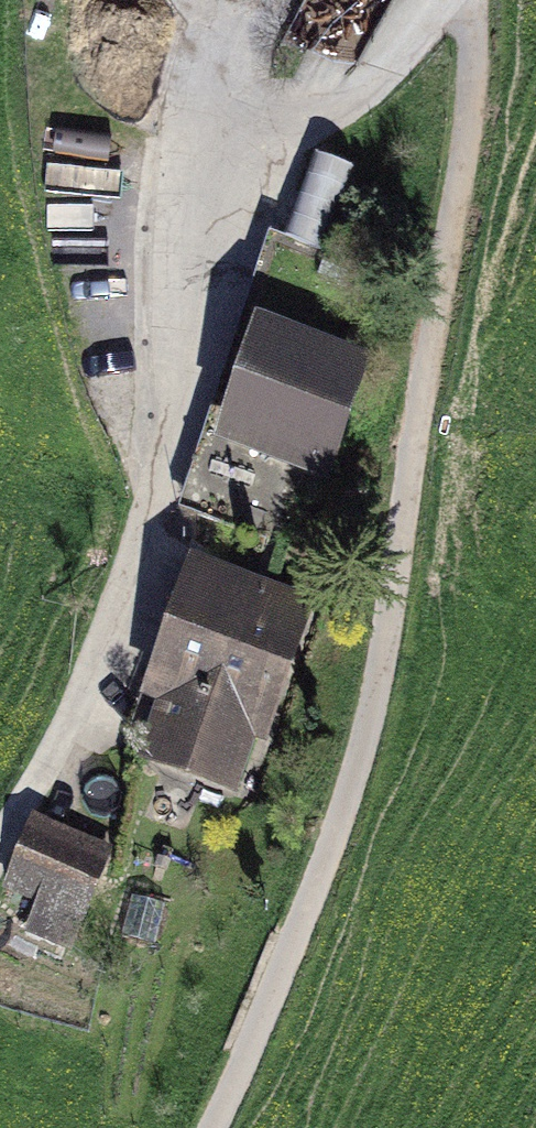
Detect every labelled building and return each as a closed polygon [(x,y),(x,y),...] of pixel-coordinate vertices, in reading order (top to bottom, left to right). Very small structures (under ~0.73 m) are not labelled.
[(319,253),(352,178),(316,162),(283,238),(319,253)] [(220,458),(345,497),(384,371),(258,332),(220,458)] [(165,743),(316,788),(369,611),(219,566),(165,743)] [(39,896),(95,920),(126,848),(70,824),(39,896)]
